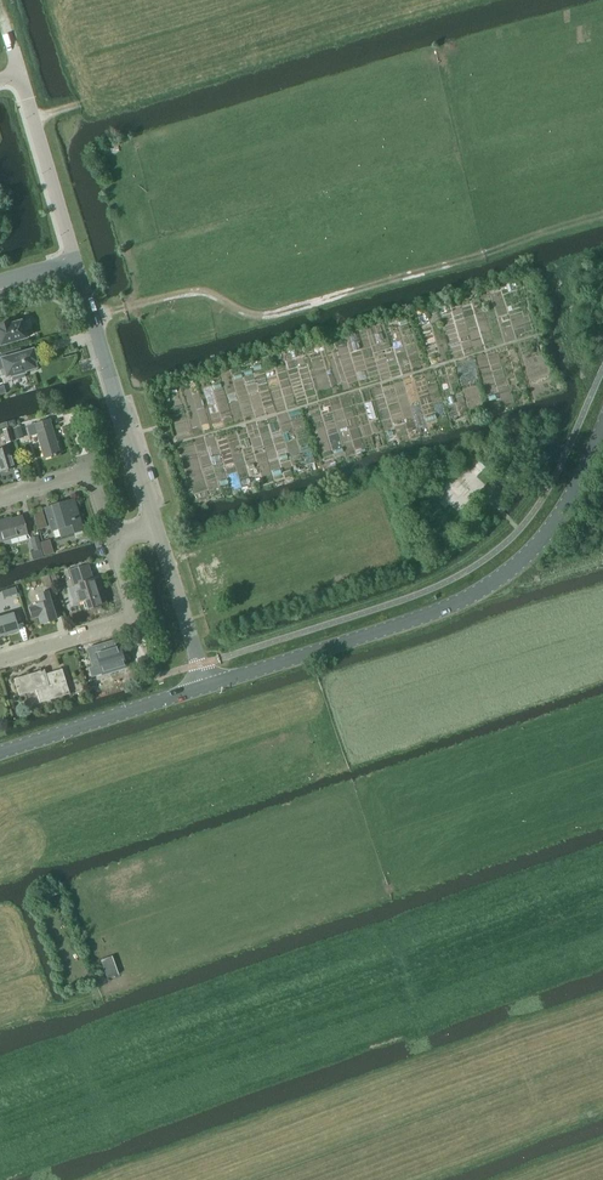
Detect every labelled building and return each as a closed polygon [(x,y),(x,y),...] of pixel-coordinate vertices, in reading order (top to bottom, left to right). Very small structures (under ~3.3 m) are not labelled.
[(25,339),(20,322),(8,325),(8,323),(0,325),(0,346),(25,339)] [(19,351),(19,350),(0,356),(0,370),(4,368),(6,377),(9,376),(10,378),(24,374),(23,372),(34,369),(32,363),(35,362),(32,351),(19,355),(17,351),(19,351)] [(52,427),(51,427),(49,420),(27,426),(30,436),(37,434),(44,459),(60,454),(52,427)] [(6,443),(13,441),(10,428),(3,430),(6,443)] [(16,467),(10,447),(0,450),(0,472),(16,467)] [(65,502),(45,508),(46,511),(50,526),(55,524),(57,529),(60,528),(62,537),(83,531),(75,503),(66,505),(65,502)] [(46,528),(42,516),(34,519),(38,530),(46,528)] [(27,534),(22,517),(8,521),(7,519),(0,521),(0,542),(27,534)] [(38,537),(31,539),(34,551),(30,552),(33,561),(44,557),(38,537)] [(98,578),(92,579),(88,565),(69,571),(71,578),(66,580),(68,588),(74,586),(79,602),(85,600),(88,610),(106,604),(98,578)] [(51,604),(57,602),(49,575),(41,578),(46,593),(38,595),(41,604),(35,606),(35,607),(29,608),(32,619),(38,617),(41,624),(56,620),(51,604)] [(21,622),(19,612),(0,618),(0,637),(18,631),(16,623),(21,622)] [(112,642),(87,649),(92,667),(92,668),(99,666),(102,675),(110,673),(109,671),(124,666),(118,647),(114,648),(112,642)] [(43,671),(13,680),(18,696),(35,691),(39,703),(69,694),(61,670),(45,675),(43,671)]
